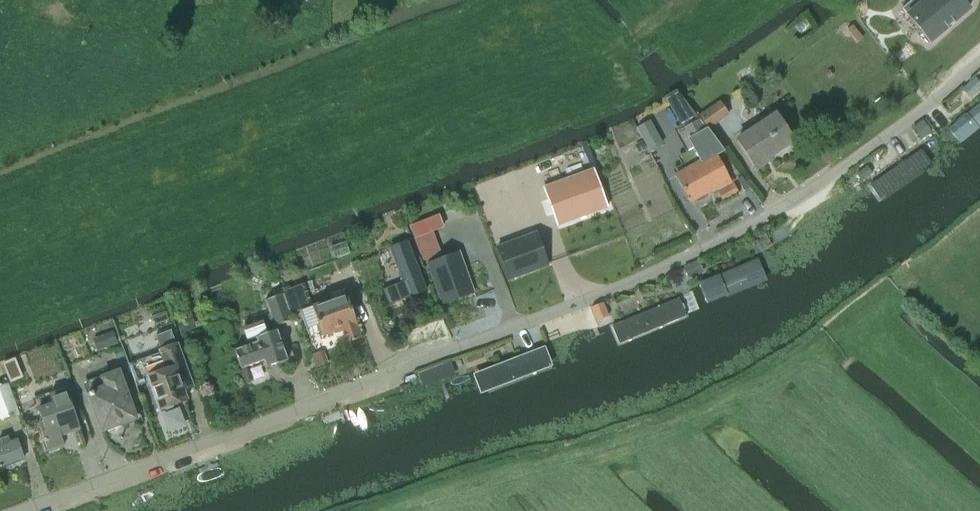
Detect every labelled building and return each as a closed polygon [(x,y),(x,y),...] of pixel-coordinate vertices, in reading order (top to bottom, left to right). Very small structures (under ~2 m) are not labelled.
[(901,9),(929,42),(969,8),(962,0),(911,0),(901,9)] [(969,97),(979,87),(979,86),(974,79),(963,90),(969,97)] [(682,98),(669,105),(682,130),(678,132),(687,150),(693,147),(701,161),(675,175),(691,204),(694,202),(696,205),(707,199),(705,195),(711,192),(712,194),(732,184),(716,155),(723,151),(711,137),(699,121),(682,98)] [(708,128),(728,115),(719,102),(700,116),(708,128)] [(945,130),(958,145),(979,128),(979,103),(945,130)] [(776,114),(737,140),(755,168),(771,158),(771,159),(795,143),(776,114)] [(922,150),(866,188),(880,207),(934,166),(922,150)] [(544,188),(558,226),(607,208),(593,170),(544,188)] [(497,247),(508,279),(547,265),(536,233),(497,247)] [(427,291),(407,241),(389,248),(402,283),(382,290),(388,305),(408,297),(408,298),(427,291)] [(458,254),(429,265),(443,302),(471,292),(458,254)] [(760,261),(698,285),(707,307),(769,281),(760,261)] [(346,293),(312,306),(313,307),(323,336),(335,331),(336,333),(343,330),(348,343),(361,338),(357,325),(358,325),(346,293)] [(293,320),(291,314),(284,294),(265,301),(274,327),(293,320)] [(680,298),(610,326),(618,346),(688,318),(680,298)] [(257,342),(235,350),(242,369),(264,361),(267,368),(288,360),(277,330),(268,333),(263,321),(242,329),(247,341),(256,338),(257,342)] [(167,370),(148,377),(160,410),(163,409),(166,410),(173,408),(174,405),(187,400),(184,391),(193,387),(177,344),(177,345),(172,330),(156,336),(161,350),(160,351),(167,370)] [(112,333),(91,342),(96,354),(117,346),(112,333)] [(556,369),(548,347),(478,372),(486,394),(556,369)] [(325,350),(313,354),(318,367),(330,363),(325,350)] [(136,419),(128,398),(119,372),(103,378),(107,387),(89,394),(103,432),(108,430),(109,432),(119,427),(119,426),(136,419)] [(20,415),(8,383),(0,386),(0,422),(20,415)] [(62,436),(81,430),(67,390),(51,395),(54,404),(38,409),(43,422),(39,423),(49,451),(65,445),(62,436)] [(9,442),(7,437),(0,439),(0,468),(24,459),(17,439),(9,442)]
